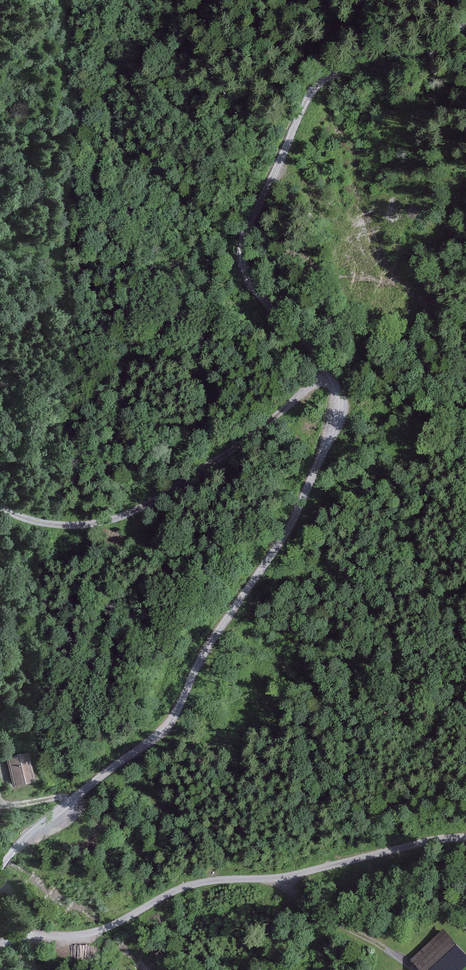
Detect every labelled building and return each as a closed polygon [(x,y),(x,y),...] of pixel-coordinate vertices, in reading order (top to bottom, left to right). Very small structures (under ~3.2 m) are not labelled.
[(26,752),(9,758),(20,789),(37,783),(26,752)] [(409,966),(413,969),(456,969),(464,963),(442,938),(409,966)]
